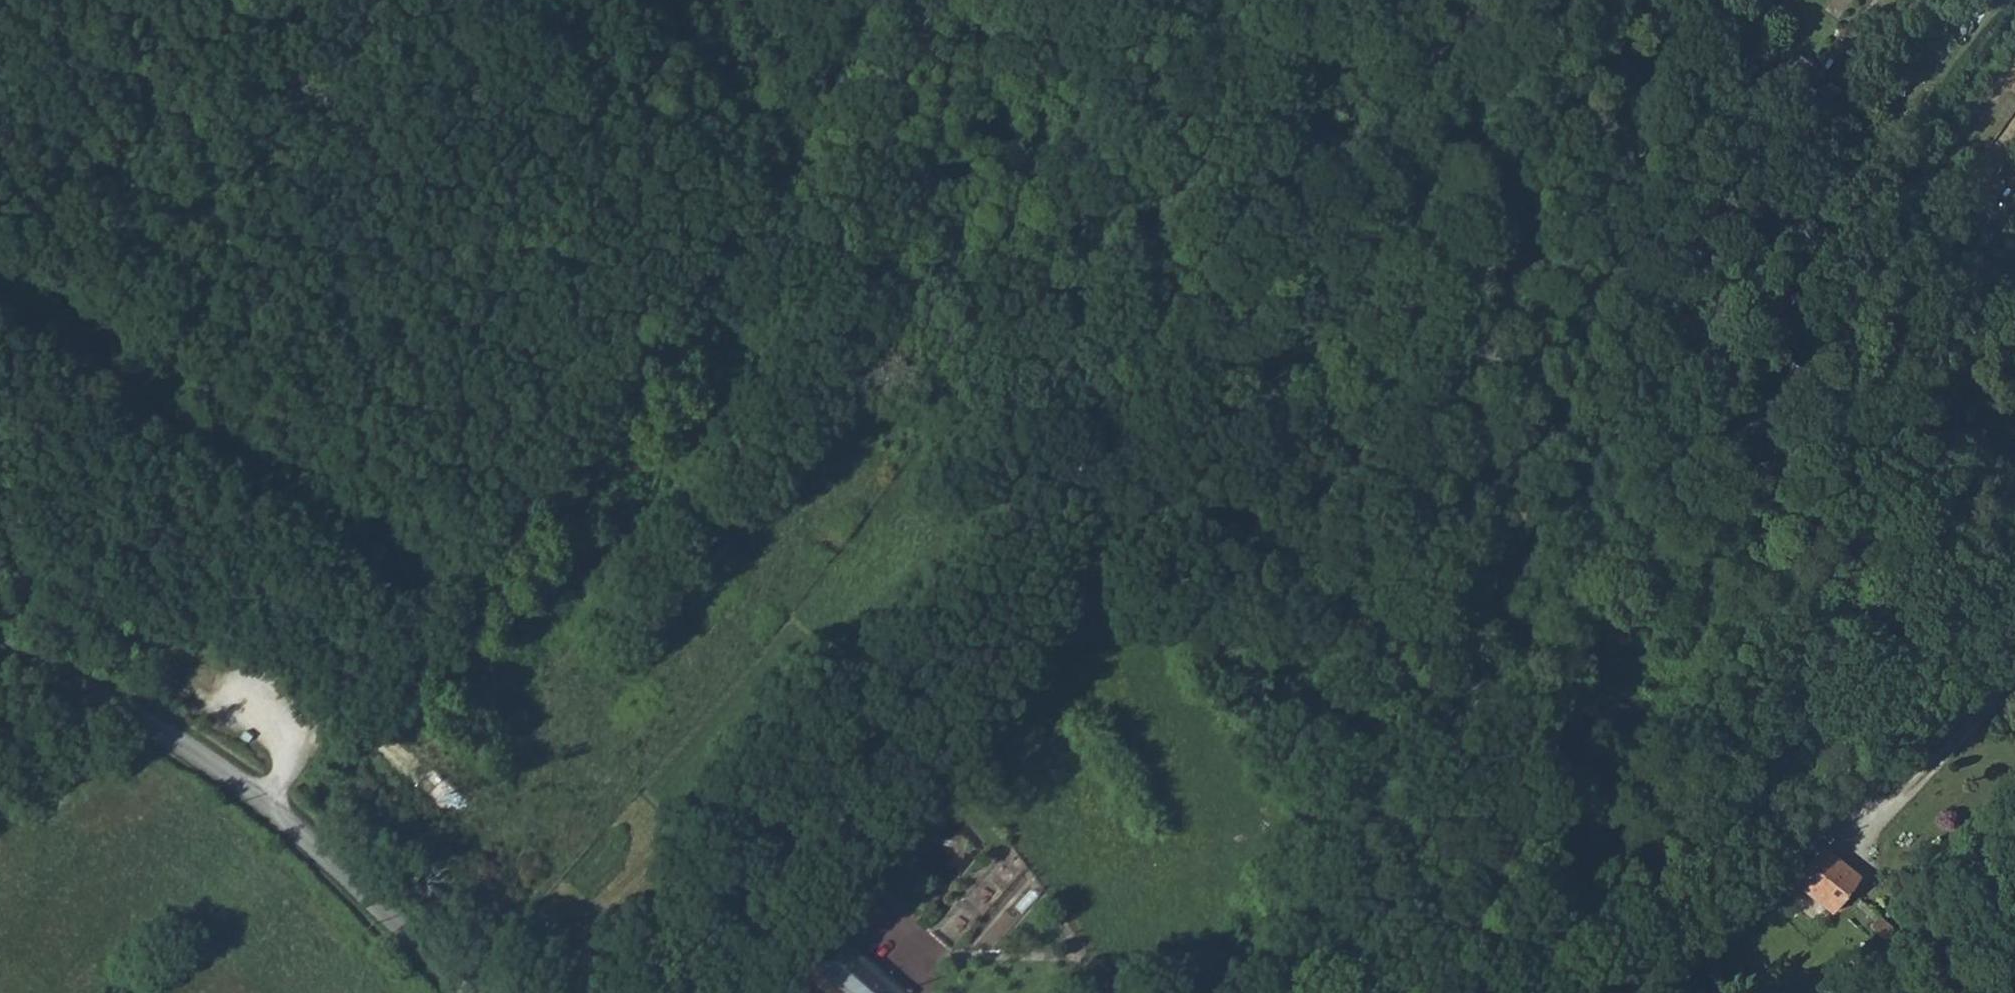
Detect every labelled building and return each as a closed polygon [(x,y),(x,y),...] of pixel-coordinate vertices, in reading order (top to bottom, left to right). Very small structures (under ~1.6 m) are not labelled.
[(1793,54),(1784,65),(1803,78),(1807,81),(1816,69),(1793,54)] [(1852,97),(1870,110),(1875,104),(1856,91),(1852,97)] [(1843,105),(1839,111),(1847,116),(1848,117),(1851,111),(1843,105)] [(1823,848),(1796,881),(1830,910),(1858,875),(1823,848)] [(1858,897),(1854,901),(1874,919),(1870,924),(1893,943),(1901,934),(1858,897)] [(816,963),(852,992),(911,992),(840,934),(826,951),(816,963)]
